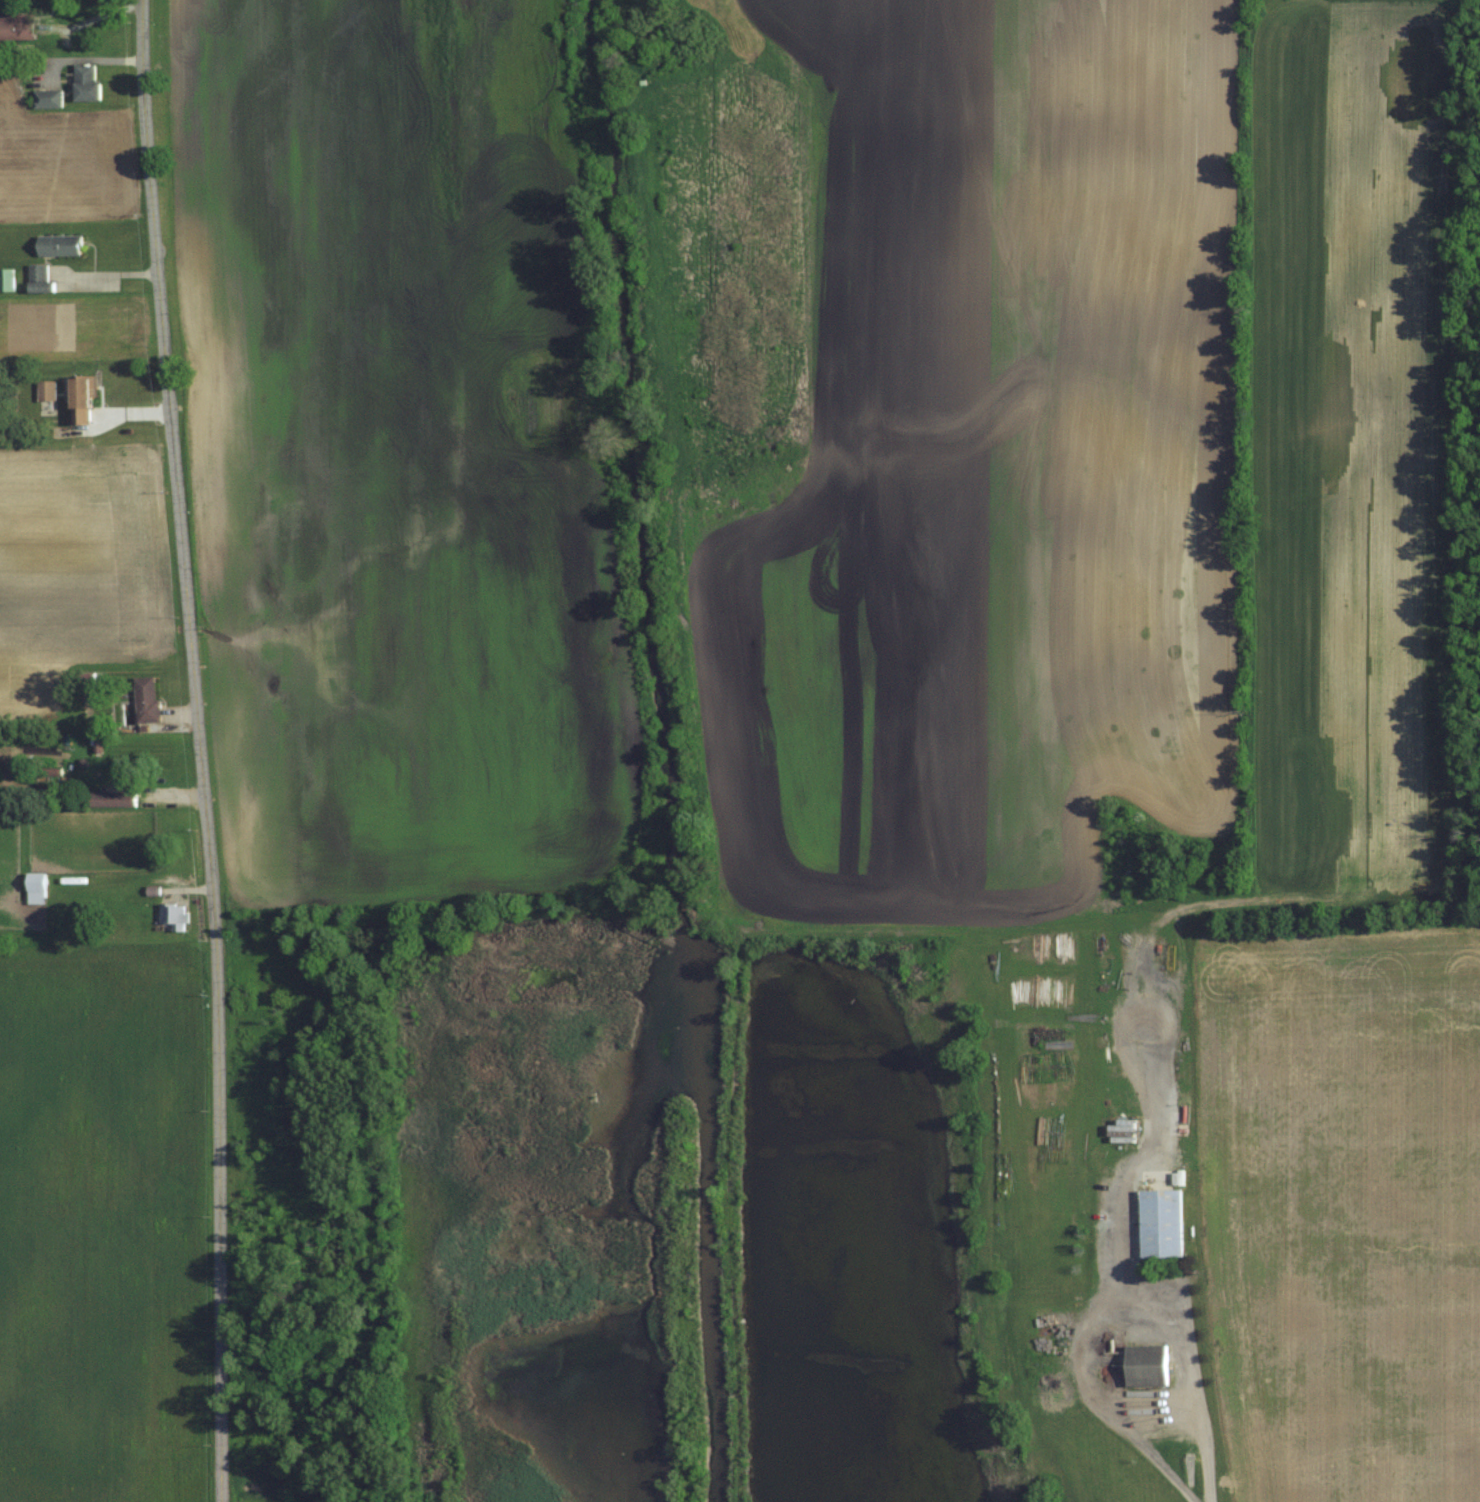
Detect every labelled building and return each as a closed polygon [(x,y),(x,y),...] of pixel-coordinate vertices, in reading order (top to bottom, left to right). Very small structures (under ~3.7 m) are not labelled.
[(35,14),(0,14),(0,40),(35,40),(35,14)] [(99,81),(95,81),(95,64),(74,64),(74,101),(99,101),(99,81)] [(62,91),(34,91),(34,108),(62,108),(62,91)] [(38,256),(81,256),(81,236),(38,236),(38,256)] [(48,282),(48,265),(28,265),(28,292),(54,292),(54,282),(48,282)] [(13,271),(0,271),(0,291),(13,291),(13,271)] [(69,424),(92,425),(93,377),(71,377),(69,424)] [(56,416),(56,381),(38,381),(38,416),(56,416)] [(133,677),(136,722),(159,721),(155,675),(133,677)] [(134,806),(134,791),(88,791),(88,806),(134,806)] [(44,903),(44,872),(27,872),(27,903),(44,903)] [(161,930),(185,930),(185,903),(161,903),(161,930)] [(1134,1118),(1116,1118),(1116,1124),(1109,1124),(1109,1148),(1134,1148),(1134,1118)] [(1140,1256),(1181,1256),(1181,1189),(1140,1189),(1140,1256)] [(1125,1385),(1166,1385),(1166,1345),(1125,1345),(1125,1385)]
